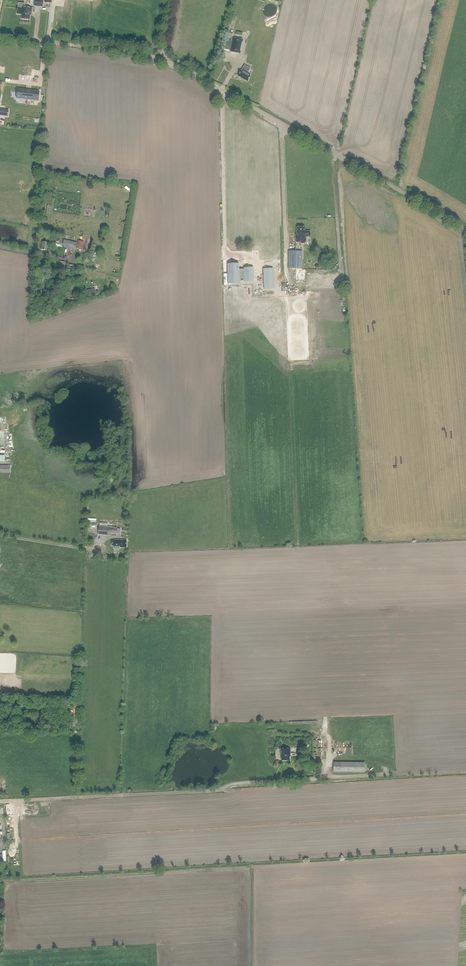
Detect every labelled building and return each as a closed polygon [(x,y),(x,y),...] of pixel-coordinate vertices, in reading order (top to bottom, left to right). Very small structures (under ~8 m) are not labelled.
[(17,14),(22,14),(21,19),(29,20),(30,13),(31,13),(32,8),(24,7),(25,4),(18,3),(18,7),(17,7),(17,14)] [(243,40),(233,38),(230,51),(240,53),(243,40)] [(244,65),(242,69),(238,76),(247,82),(251,76),(247,74),(250,68),(244,65)] [(15,92),(14,100),(36,103),(37,94),(28,93),(25,93),(15,92)] [(295,234),(295,242),(306,242),(306,237),(310,237),(310,231),(305,231),(305,227),(296,227),(296,232),(297,233),(297,234),(295,234)] [(82,249),(83,242),(78,241),(77,243),(64,240),(63,245),(82,249)] [(41,250),(49,250),(50,245),(48,245),(49,242),(42,242),(41,250)] [(306,264),(313,263),(312,247),(305,247),(306,264)] [(303,258),(301,259),(300,250),(296,251),(289,251),(290,268),(297,268),(297,267),(304,267),(303,258)] [(242,259),(242,267),(249,267),(249,253),(244,253),(244,255),(240,255),(240,259),(242,259)] [(63,272),(65,262),(58,261),(56,271),(63,272)] [(228,264),(227,264),(228,284),(229,284),(228,280),(235,279),(235,282),(239,282),(239,284),(240,284),(239,277),(244,277),(244,282),(245,282),(245,280),(253,280),(253,281),(254,281),(253,267),(244,268),(244,269),(239,269),(239,263),(238,263),(238,265),(228,265),(228,264)] [(273,268),(263,268),(264,288),(274,288),(273,268)] [(100,287),(89,290),(90,296),(101,294),(100,287)] [(98,534),(108,535),(108,533),(116,534),(117,528),(99,526),(98,534)] [(290,755),(290,749),(280,749),(280,756),(281,756),(281,760),(289,761),(289,755),(290,755)] [(365,762),(333,762),(333,772),(365,772),(365,762)]
